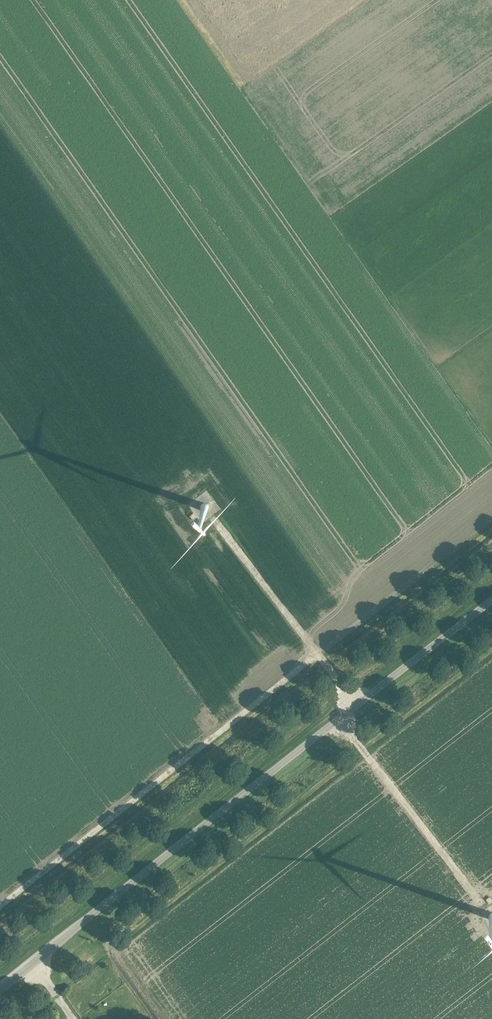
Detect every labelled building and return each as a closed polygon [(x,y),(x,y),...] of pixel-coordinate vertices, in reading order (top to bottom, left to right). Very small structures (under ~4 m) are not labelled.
[(491,919),(491,912),(482,913),(483,920),(491,919)]
